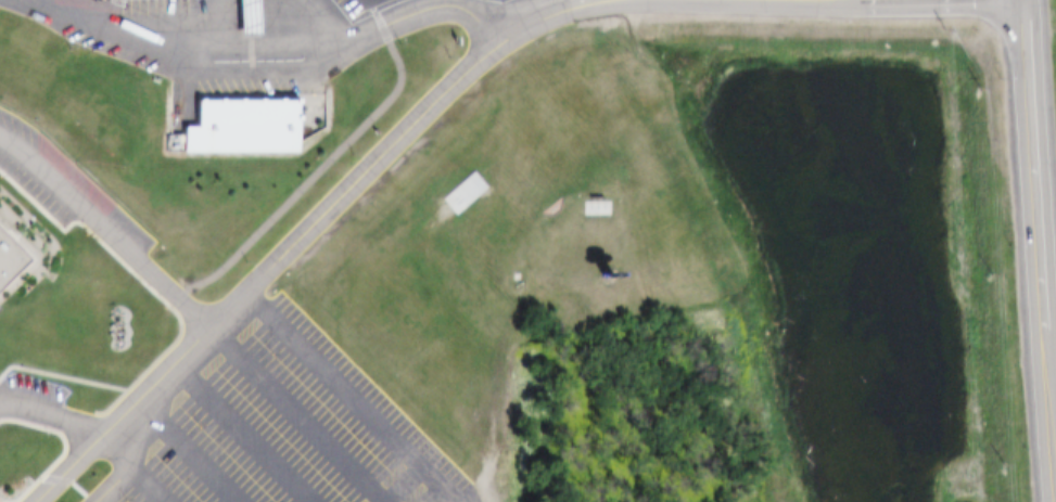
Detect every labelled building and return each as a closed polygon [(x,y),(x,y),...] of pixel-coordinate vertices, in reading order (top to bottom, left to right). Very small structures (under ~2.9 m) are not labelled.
[(241,27),(257,27),(257,0),(241,0),(241,27)] [(51,30),(73,43),(76,37),(54,24),(51,30)] [(183,129),(195,129),(195,102),(295,101),(295,153),(183,154),(183,129)] [(611,203),(584,203),(584,216),(611,216),(611,203)] [(24,262),(0,239),(0,287),(24,262)]
